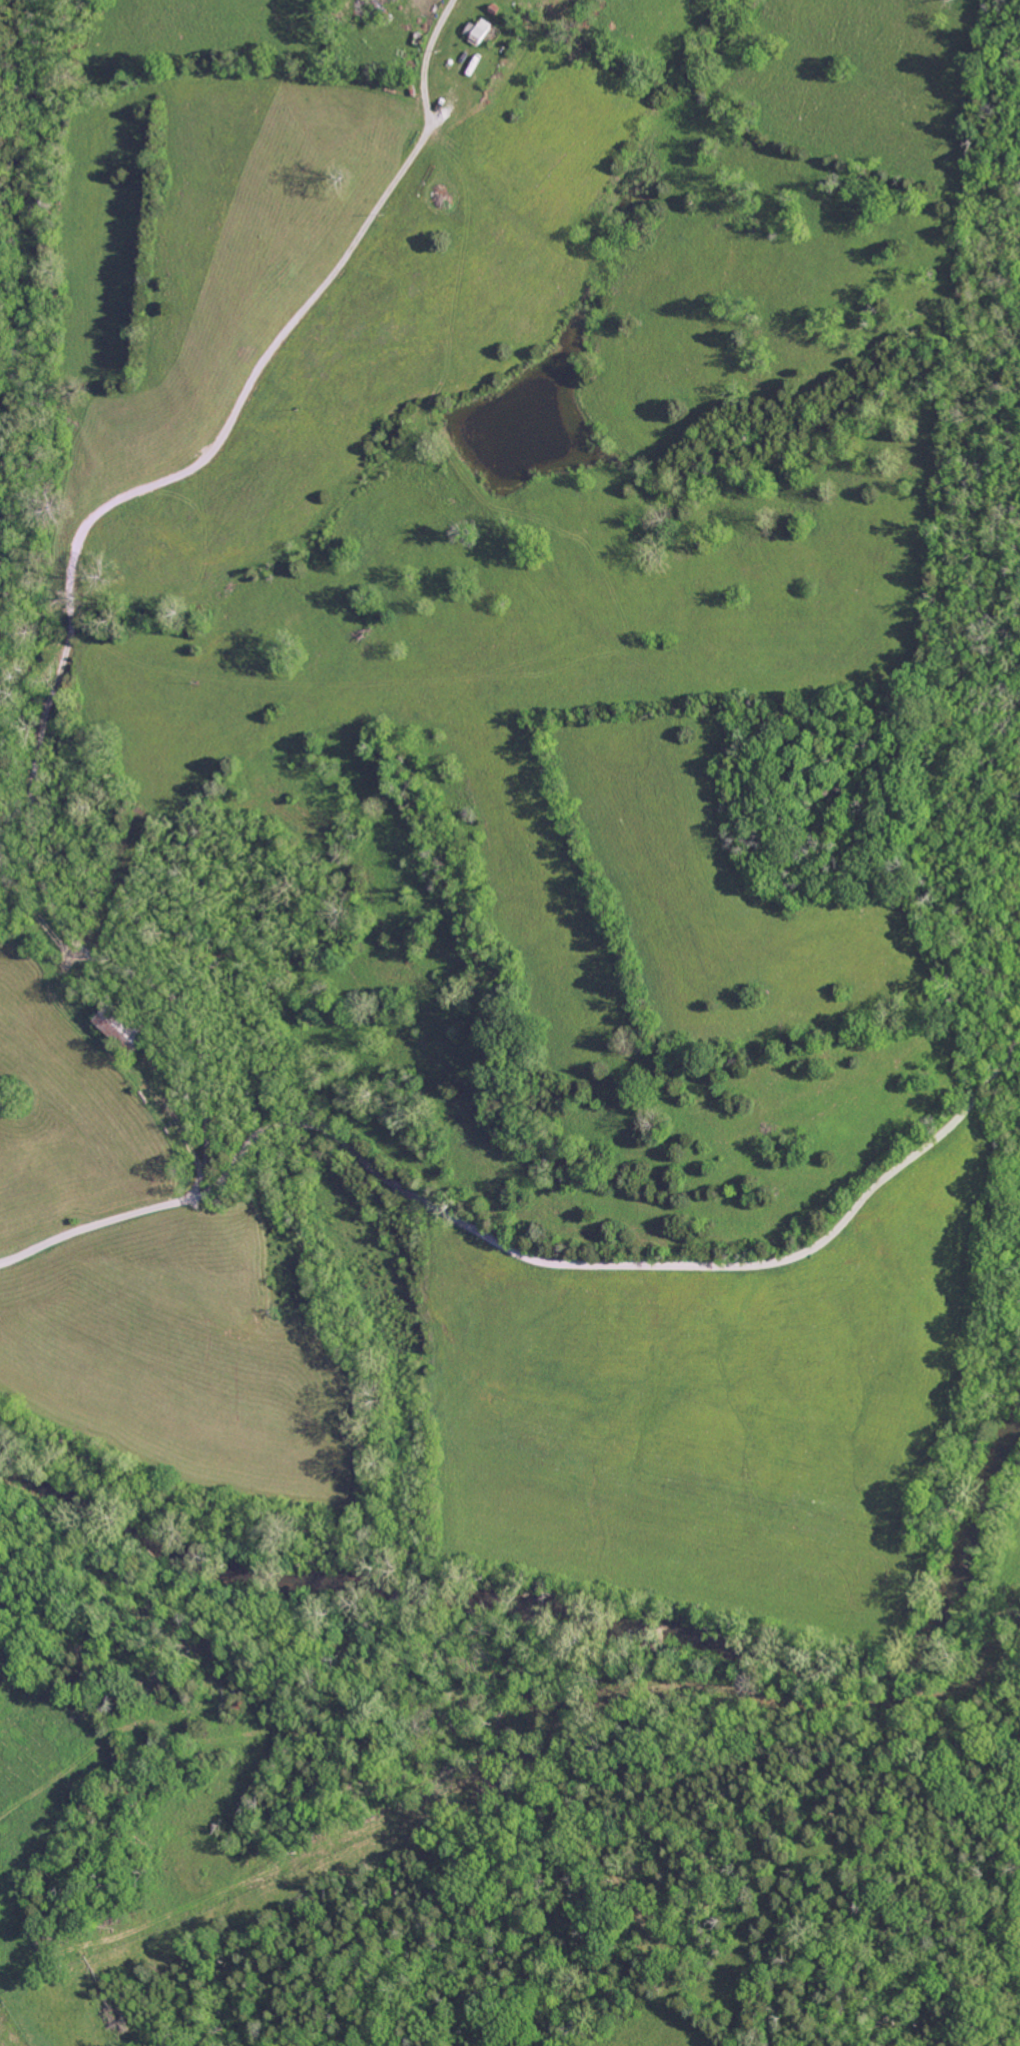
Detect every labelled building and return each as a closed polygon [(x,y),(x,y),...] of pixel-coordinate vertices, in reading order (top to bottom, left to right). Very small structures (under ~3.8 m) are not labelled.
[(471,21),(462,34),(478,44),(492,23),(483,17),(477,25),(471,21)]
